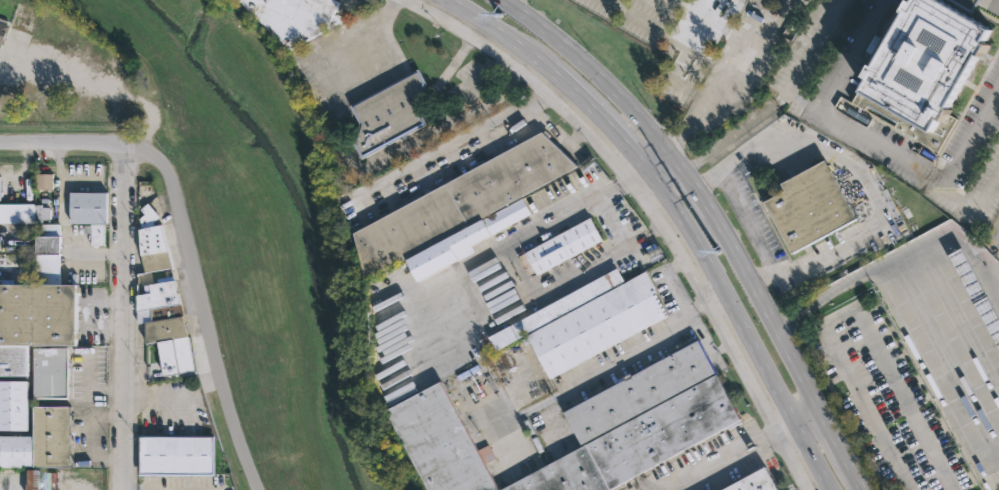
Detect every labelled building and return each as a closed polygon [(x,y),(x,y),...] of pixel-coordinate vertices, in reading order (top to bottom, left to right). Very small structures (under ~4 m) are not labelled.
[(287,48),(239,0),(334,0),(336,1),(331,13),(343,18),(287,48)] [(946,3),(948,0),(978,0),(970,16),(992,29),(985,41),(991,44),(984,56),(980,53),(949,109),(953,111),(950,116),(962,122),(943,156),(899,131),(902,125),(871,108),(868,113),(856,106),(871,79),(866,76),(871,68),(875,71),(908,13),(905,11),(911,0),(915,0),(917,1),(918,0),(941,0),(946,3)] [(12,28),(28,32),(34,9),(20,5),(15,25),(0,21),(0,46),(6,47),(12,28)] [(404,136),(399,139),(398,137),(361,158),(354,142),(359,122),(351,103),(417,68),(424,82),(415,106),(425,124),(404,133),(406,136),(404,136)] [(576,165),(364,279),(352,231),(541,131),(576,165)] [(803,246),(792,252),(763,201),(784,189),(780,182),(823,158),(855,217),(803,246)] [(88,224),(70,224),(70,193),(108,193),(107,224),(88,224)] [(457,259),(416,281),(405,259),(521,197),(530,213),(454,254),(457,259)] [(34,223),(0,223),(0,203),(40,203),(40,207),(48,207),(48,208),(49,208),(49,223),(34,223)] [(601,239),(536,275),(533,270),(527,273),(517,255),(589,216),(601,239)] [(49,223),(58,223),(58,283),(33,282),(34,223),(49,223)] [(145,271),(141,272),(136,228),(159,223),(170,268),(145,271)] [(103,225),(103,245),(90,245),(90,233),(84,233),(84,225),(103,225)] [(961,246),(998,317),(998,350),(947,254),(961,246)] [(623,338),(549,378),(525,335),(645,271),(668,314),(623,338)] [(173,280),(185,336),(188,336),(193,370),(161,375),(156,342),(143,343),(143,322),(136,319),(135,294),(148,291),(148,284),(173,280)] [(1,377),(0,377),(0,285),(76,284),(76,345),(28,346),(28,377),(1,377)] [(714,372),(579,443),(562,412),(624,379),(622,376),(629,373),(630,376),(697,340),(714,372)] [(68,348),(68,398),(34,398),(35,348),(68,348)] [(740,420),(609,489),(499,489),(716,374),(740,420)] [(27,431),(0,431),(0,381),(28,381),(27,431)] [(439,381),(496,489),(428,489),(385,410),(439,381)] [(70,467),(33,467),(34,407),(70,407),(70,467)] [(143,473),(138,473),(139,436),(211,437),(211,474),(143,473)] [(30,468),(0,468),(0,437),(33,437),(33,466),(30,466),(30,468)] [(764,467),(776,489),(721,489),(764,467)] [(41,469),(41,489),(27,489),(27,469),(41,469)]
